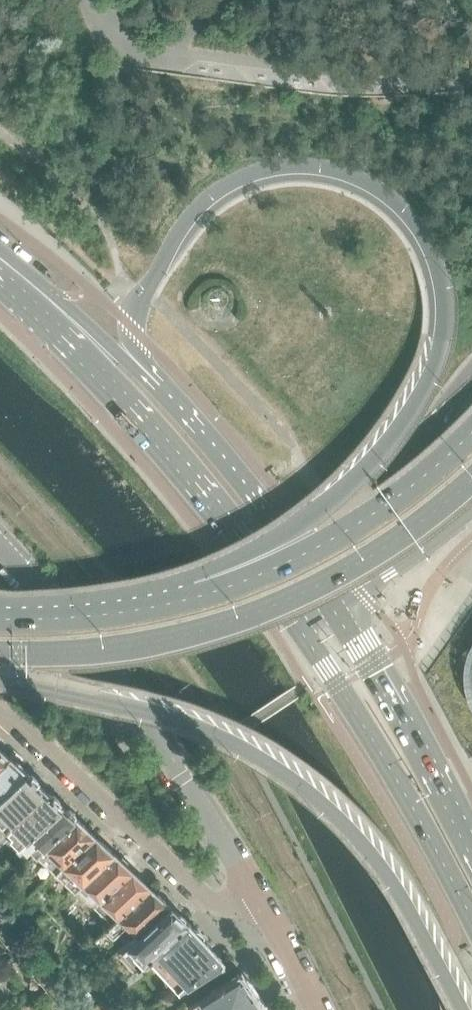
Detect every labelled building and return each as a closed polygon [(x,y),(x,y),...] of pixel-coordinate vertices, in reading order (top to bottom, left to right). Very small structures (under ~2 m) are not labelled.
[(471,648),(468,648),(466,649),(464,651),(463,654),(464,657),(466,658),(468,659),(467,666),(466,675),(467,685),(469,694),(471,701),(471,646),(471,648)] [(24,769),(8,754),(0,762),(0,793),(24,769)] [(43,787),(25,771),(26,771),(24,769),(0,793),(0,828),(43,787)] [(60,803),(43,787),(0,828),(0,843),(9,834),(18,843),(60,803)] [(36,853),(74,816),(61,803),(60,803),(18,843),(14,848),(19,852),(22,849),(26,853),(30,848),(36,854),(36,853)] [(56,872),(94,834),(75,816),(75,817),(74,816),(36,853),(56,872)] [(74,890),(113,852),(94,834),(56,872),(74,890)] [(99,900),(130,868),(113,852),(74,890),(92,907),(99,900)] [(110,925),(149,886),(130,868),(99,900),(92,907),(110,925)] [(126,941),(168,903),(149,886),(110,925),(89,946),(91,947),(94,945),(100,950),(115,936),(113,935),(117,931),(126,941)] [(147,958),(187,922),(168,903),(126,941),(118,949),(137,968),(147,958)] [(0,913),(0,921),(3,924),(10,917),(7,914),(4,917),(0,913)] [(7,929),(14,922),(10,917),(3,924),(7,929)] [(222,958),(187,922),(147,958),(174,987),(178,991),(222,963),(222,958)] [(238,973),(189,1005),(192,1009),(255,1009),(260,1007),(238,973)]
